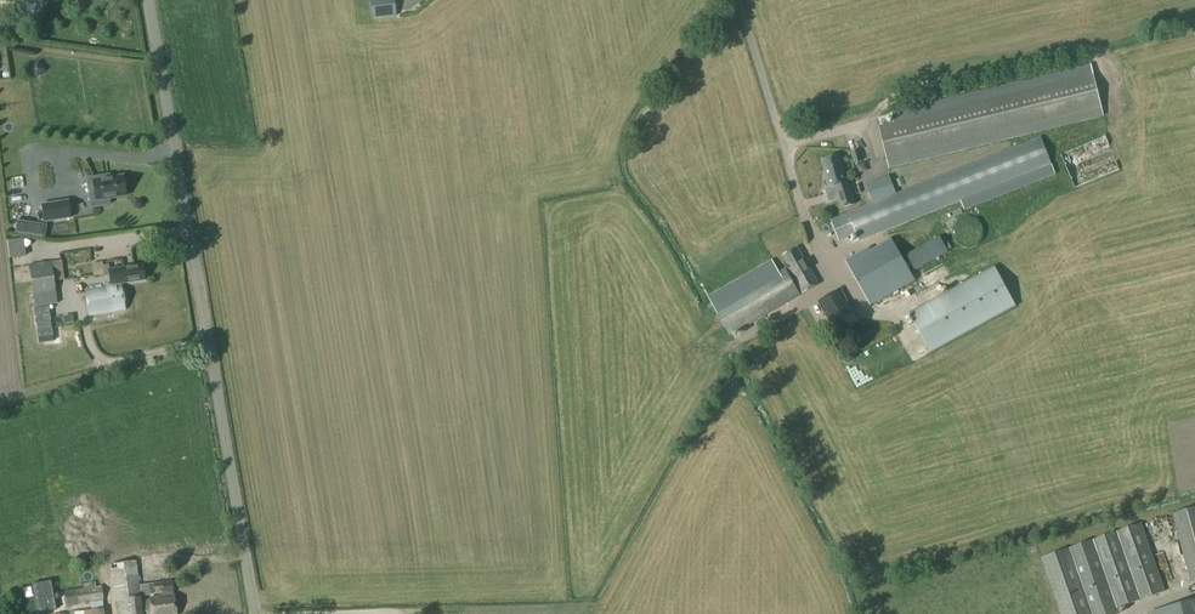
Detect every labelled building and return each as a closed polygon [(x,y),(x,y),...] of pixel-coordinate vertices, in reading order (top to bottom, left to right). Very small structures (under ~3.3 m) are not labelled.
[(373,19),(395,17),(393,0),(371,0),(373,19)] [(1094,75),(880,127),(888,161),(1102,109),(1094,75)] [(476,132),(470,117),(455,122),(460,138),(476,132)] [(874,203),(831,220),(840,242),(855,235),(858,242),(1053,165),(1042,136),(897,194),(874,203)] [(1060,186),(1068,186),(1068,153),(1060,153),(1060,186)] [(840,156),(822,161),(828,178),(826,178),(829,189),(835,187),(842,209),(856,205),(847,175),(846,176),(840,156)] [(101,176),(86,178),(90,208),(109,205),(108,199),(126,196),(125,191),(127,190),(125,182),(123,182),(122,176),(102,179),(101,176)] [(889,176),(866,185),(874,203),(897,194),(889,176)] [(67,202),(41,206),(44,223),(70,219),(67,202)] [(874,245),(870,247),(892,286),(912,275),(890,237),(875,246),(874,245)] [(941,238),(907,258),(915,272),(950,254),(941,238)] [(870,247),(845,261),(867,300),(892,286),(870,247)] [(797,248),(783,256),(805,292),(821,283),(807,259),(805,260),(797,248)] [(51,262),(30,265),(34,295),(56,292),(51,262)] [(122,287),(122,284),(147,280),(144,265),(110,270),(109,265),(103,266),(105,278),(110,277),(111,288),(122,287)] [(942,265),(895,286),(902,301),(949,281),(942,265)] [(996,268),(911,314),(933,353),(1017,308),(996,268)] [(785,271),(716,310),(730,335),(800,296),(785,271)] [(126,311),(122,287),(111,288),(85,292),(89,317),(126,311)] [(841,290),(818,302),(836,334),(859,321),(841,290)] [(47,310),(28,313),(40,384),(49,382),(45,357),(54,356),(47,310)] [(1173,515),(1192,583),(1194,582),(1194,509),(1173,515)] [(1041,558),(1060,613),(1117,613),(1119,613),(1117,607),(1165,591),(1141,523),(1041,558)] [(131,546),(112,548),(113,558),(132,556),(131,546)] [(136,561),(110,565),(115,601),(140,598),(136,561)] [(172,581),(139,585),(140,596),(155,594),(155,598),(174,596),(172,581)] [(102,586),(64,592),(66,607),(103,602),(102,586)] [(155,598),(149,599),(150,600),(151,613),(177,613),(175,595),(174,596),(155,598)] [(115,601),(116,613),(143,613),(141,601),(140,598),(115,601)] [(141,601),(143,613),(151,613),(150,600),(141,601)] [(1149,613),(1194,613),(1194,601),(1149,613)]
